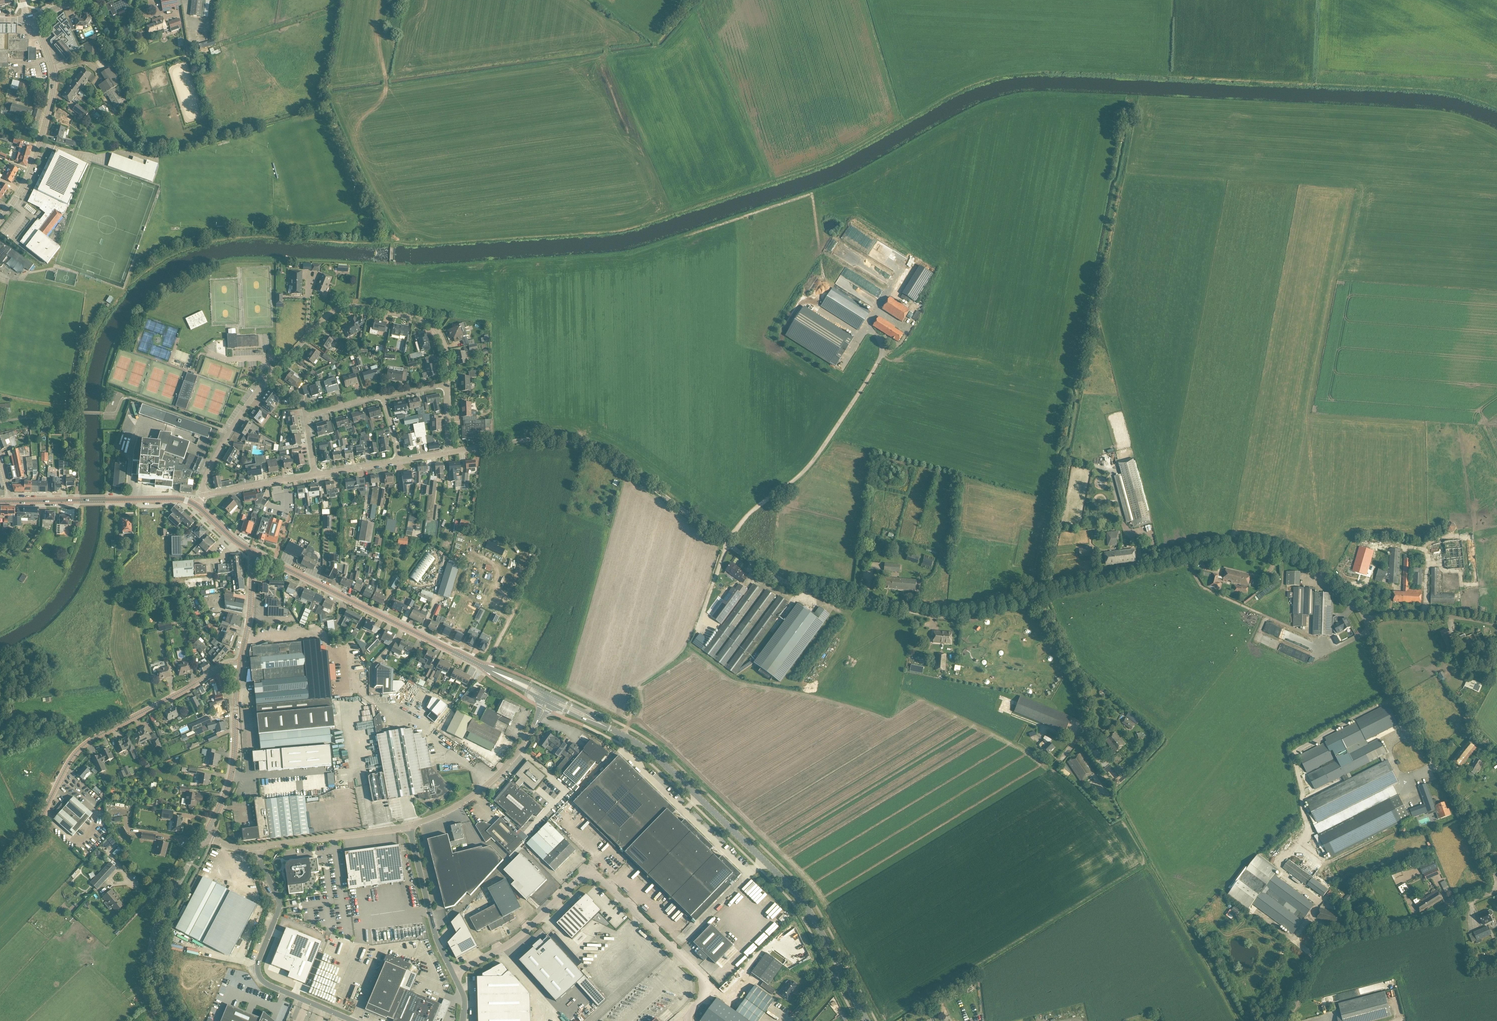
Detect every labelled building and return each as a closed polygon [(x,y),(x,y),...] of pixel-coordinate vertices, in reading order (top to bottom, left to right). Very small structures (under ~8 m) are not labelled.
[(126,9),(131,7),(127,0),(122,0),(123,2),(120,3),(120,2),(114,5),(113,2),(105,6),(108,12),(111,10),(113,15),(126,9)] [(163,12),(172,10),(172,8),(175,7),(175,10),(179,9),(177,0),(161,0),(163,12)] [(211,0),(192,0),(191,15),(201,17),(208,17),(210,1),(211,1),(211,0)] [(91,18),(90,15),(88,10),(84,12),(85,15),(84,17),(83,16),(80,17),(80,19),(78,19),(76,16),(72,18),(77,26),(84,27),(84,28),(85,29),(87,29),(88,29),(89,27),(88,26),(88,25),(93,19),(91,18)] [(52,43),(61,53),(67,60),(69,58),(72,61),(85,48),(84,46),(78,48),(75,40),(72,31),(70,26),(64,13),(57,19),(59,23),(54,27),(54,29),(55,30),(53,32),(57,37),(52,40),(52,43)] [(166,28),(164,22),(163,17),(152,20),(153,24),(147,27),(149,34),(158,31),(159,34),(161,35),(164,33),(165,32),(164,29),(166,28)] [(176,19),(168,22),(171,31),(180,28),(176,19)] [(15,35),(15,26),(0,25),(0,34),(15,35)] [(116,30),(114,25),(108,28),(106,29),(105,30),(104,31),(104,32),(105,33),(106,34),(107,35),(110,33),(116,30)] [(23,51),(28,52),(28,40),(20,40),(20,35),(15,35),(0,34),(0,63),(9,64),(9,51),(23,51)] [(93,40),(84,45),(91,56),(100,51),(93,40)] [(215,45),(214,40),(199,44),(200,49),(215,45)] [(101,74),(106,81),(99,86),(106,97),(107,96),(115,108),(116,108),(117,110),(125,105),(124,104),(123,105),(122,104),(126,102),(116,87),(121,84),(118,80),(119,79),(111,67),(101,74)] [(92,75),(87,71),(83,68),(73,82),(82,89),(92,75)] [(21,100),(23,92),(24,92),(25,89),(31,91),(33,83),(27,81),(26,83),(19,81),(19,82),(13,80),(11,89),(11,90),(8,89),(7,94),(9,95),(9,96),(21,100)] [(79,92),(82,89),(73,82),(62,97),(70,103),(79,92)] [(33,110),(13,104),(6,102),(6,104),(4,110),(3,114),(6,115),(7,111),(29,117),(29,114),(33,115),(31,121),(39,124),(42,112),(33,110)] [(99,108),(103,115),(110,111),(105,104),(99,108)] [(77,105),(73,110),(85,118),(88,113),(77,105)] [(65,129),(62,128),(57,126),(56,132),(55,132),(54,137),(60,138),(59,142),(66,144),(75,146),(76,142),(67,140),(63,139),(65,129)] [(20,156),(29,159),(32,147),(24,145),(23,145),(24,141),(15,138),(14,141),(13,143),(18,144),(17,147),(22,149),(22,148),(23,149),(21,154),(19,153),(20,156)] [(88,166),(80,162),(58,151),(56,154),(52,152),(40,176),(28,202),(40,208),(40,209),(46,213),(40,221),(38,219),(36,222),(23,238),(23,239),(20,242),(27,247),(26,248),(47,264),(60,248),(46,237),(63,216),(63,215),(66,211),(88,166)] [(27,166),(29,159),(20,156),(19,153),(17,153),(15,161),(19,163),(19,164),(27,166)] [(108,166),(152,182),(158,166),(147,162),(146,165),(141,164),(142,160),(134,157),(132,162),(112,155),(108,166)] [(18,169),(14,167),(10,165),(7,171),(4,169),(3,170),(8,173),(15,176),(18,169)] [(11,183),(15,176),(8,173),(6,176),(5,175),(3,178),(11,183)] [(5,184),(1,182),(0,182),(0,186),(0,187),(0,190),(5,193),(9,187),(5,184)] [(0,244),(0,263),(1,263),(3,263),(8,256),(19,264),(29,271),(34,264),(24,257),(11,248),(7,246),(4,244),(2,245),(0,244)] [(920,265),(902,293),(916,301),(933,273),(920,265)] [(302,294),(302,271),(290,271),(290,285),(291,285),(291,294),(302,294)] [(323,274),(316,291),(324,294),(331,277),(323,274)] [(861,326),(870,312),(833,288),(821,306),(859,330),(861,326)] [(910,310),(890,297),(882,309),(902,322),(910,310)] [(836,366),(853,338),(804,307),(786,335),(836,366)] [(916,320),(921,313),(917,311),(912,318),(916,320)] [(359,326),(364,323),(361,317),(357,319),(355,316),(350,319),(353,324),(345,327),(348,335),(359,330),(357,327),(359,326)] [(898,342),(901,338),(903,334),(894,328),(895,327),(879,316),(873,326),(898,342)] [(385,332),(386,327),(387,323),(375,321),(373,328),(371,328),(370,333),(377,334),(378,331),(385,332)] [(455,342),(460,340),(461,340),(460,338),(467,336),(463,323),(453,327),(454,329),(449,331),(451,337),(453,336),(455,342)] [(410,335),(406,335),(408,328),(394,325),(392,335),(399,337),(400,335),(405,337),(402,352),(399,351),(399,353),(406,355),(409,341),(410,335)] [(417,342),(415,343),(417,350),(421,349),(421,350),(424,349),(429,348),(426,335),(424,331),(418,333),(419,335),(415,337),(417,342)] [(228,335),(229,348),(245,347),(245,346),(250,346),(250,347),(259,347),(258,336),(250,336),(250,337),(244,338),(244,336),(237,337),(236,335),(228,335)] [(333,341),(330,338),(326,336),(320,345),(328,350),(333,341)] [(319,354),(316,352),(312,349),(306,358),(313,363),(319,354)] [(459,365),(464,364),(467,363),(465,352),(456,353),(459,365)] [(426,368),(427,373),(429,377),(437,375),(434,364),(430,365),(429,361),(422,363),(424,369),(426,368)] [(380,374),(379,370),(378,370),(377,365),(370,367),(371,370),(370,371),(370,372),(363,374),(365,380),(373,378),(378,377),(377,374),(380,374)] [(403,367),(403,369),(389,367),(388,374),(387,379),(401,381),(402,375),(407,376),(407,373),(409,373),(408,367),(403,367)] [(470,391),(469,378),(477,377),(476,373),(476,371),(469,372),(469,377),(460,377),(461,391),(470,391)] [(176,406),(186,410),(189,401),(188,400),(188,399),(193,386),(192,386),(193,385),(194,385),(198,376),(193,375),(194,374),(192,374),(187,373),(184,382),(186,382),(186,383),(185,383),(180,397),(181,397),(181,398),(179,397),(176,406)] [(298,380),(294,377),(290,374),(285,380),(294,387),(298,380)] [(357,383),(356,378),(355,374),(343,378),(346,387),(357,383)] [(327,382),(324,382),(325,387),(326,387),(324,388),(326,393),(327,392),(327,393),(333,392),(335,391),(335,390),(338,389),(337,385),(341,384),(339,377),(335,378),(334,376),(328,377),(329,380),(326,381),(327,382)] [(316,385),(310,387),(309,384),(302,386),(305,395),(308,394),(308,393),(311,392),(311,393),(310,396),(311,398),(315,397),(315,396),(319,395),(316,385)] [(269,390),(261,400),(265,403),(262,407),(271,413),(274,408),(271,406),(275,400),(278,396),(269,390)] [(435,411),(440,410),(439,401),(440,401),(439,394),(426,397),(427,398),(426,398),(427,402),(433,401),(435,411)] [(420,407),(420,403),(419,398),(409,400),(410,408),(411,409),(416,408),(416,411),(417,410),(420,410),(421,415),(423,415),(425,414),(423,407),(420,407)] [(401,403),(394,404),(395,411),(405,409),(406,412),(409,411),(407,404),(405,404),(405,401),(400,402),(401,403)] [(462,417),(467,417),(471,416),(471,403),(461,403),(462,408),(462,411),(461,411),(462,417)] [(0,405),(0,414),(11,413),(10,404),(0,405)] [(214,440),(218,431),(142,405),(141,410),(139,414),(209,439),(214,440)] [(383,412),(380,413),(379,410),(380,409),(380,408),(379,409),(379,407),(372,409),(372,408),(368,409),(371,418),(375,417),(375,418),(376,418),(376,419),(377,419),(378,420),(381,419),(381,418),(382,417),(384,417),(383,412)] [(269,414),(263,410),(260,408),(258,411),(255,408),(250,416),(258,423),(263,417),(266,419),(269,414)] [(291,431),(292,431),(297,430),(296,425),(298,425),(297,420),(297,419),(297,420),(296,417),(294,417),(294,413),(290,414),(289,411),(284,412),(283,417),(287,416),(288,423),(289,422),(291,431)] [(365,419),(364,414),(363,413),(362,412),(356,414),(355,413),(352,414),(354,423),(365,420),(366,423),(368,422),(367,418),(365,419)] [(413,425),(424,423),(423,415),(421,415),(406,418),(398,419),(399,427),(405,426),(405,425),(413,424),(413,425)] [(346,430),(352,428),(351,424),(348,424),(347,419),(347,418),(346,416),(339,418),(335,419),(338,427),(345,425),(346,430)] [(434,416),(431,416),(431,423),(432,423),(432,432),(432,437),(433,437),(436,438),(436,432),(438,432),(439,432),(439,431),(441,431),(441,420),(437,420),(437,416),(434,416)] [(485,429),(485,428),(490,428),(490,421),(491,421),(491,420),(485,420),(472,420),(472,421),(472,426),(469,426),(469,425),(466,425),(466,426),(462,426),(462,439),(466,439),(466,441),(470,440),(470,439),(475,439),(475,430),(481,430),(481,429),(485,429)] [(251,425),(250,424),(246,422),(240,432),(244,435),(241,440),(246,441),(247,441),(247,442),(260,444),(261,436),(248,434),(247,433),(251,425)] [(326,422),(316,424),(318,432),(317,432),(319,436),(326,434),(325,431),(328,430),(329,433),(329,434),(334,432),(332,426),(330,422),(326,423),(326,422)] [(425,425),(424,423),(413,425),(415,433),(416,439),(411,439),(413,447),(416,447),(417,447),(418,447),(418,446),(427,444),(425,436),(426,436),(425,431),(425,425)] [(379,441),(380,447),(381,452),(390,451),(388,439),(384,440),(383,434),(385,434),(384,431),(376,432),(378,441),(379,441)] [(134,452),(132,475),(137,475),(137,474),(139,474),(138,483),(155,485),(155,487),(172,489),(173,484),(180,485),(181,485),(188,485),(188,479),(189,479),(191,475),(193,472),(198,458),(199,457),(190,453),(189,456),(187,461),(187,462),(185,465),(183,464),(182,465),(179,465),(179,461),(165,456),(166,453),(184,460),(190,443),(171,436),(172,434),(171,434),(161,432),(157,444),(142,443),(143,440),(138,439),(134,452)] [(405,448),(413,447),(411,439),(416,439),(415,433),(410,434),(411,435),(403,436),(405,448)] [(1,450),(6,448),(8,447),(5,440),(10,438),(8,434),(0,437),(0,447),(1,450)] [(298,435),(291,437),(292,445),(283,447),(282,442),(280,442),(279,451),(291,449),(298,448),(298,445),(301,444),(300,440),(299,440),(298,435)] [(433,437),(426,435),(426,436),(427,443),(428,442),(428,445),(429,450),(439,449),(438,443),(433,444),(432,442),(434,442),(433,438),(433,437)] [(356,449),(356,451),(357,456),(361,456),(364,456),(364,455),(365,455),(364,450),(367,450),(366,445),(365,441),(365,439),(365,438),(365,437),(362,437),(361,438),(360,448),(356,449)] [(377,453),(376,448),(376,443),(373,444),(372,441),(368,442),(371,454),(377,453)] [(354,459),(352,451),(354,451),(353,446),(348,447),(348,451),(345,452),(346,458),(349,458),(350,460),(354,459)] [(24,477),(20,456),(27,455),(25,447),(18,449),(13,450),(15,458),(16,465),(19,478),(24,477)] [(231,447),(227,453),(234,458),(236,455),(238,451),(235,449),(233,448),(231,447)] [(337,453),(333,453),(333,455),(334,460),(341,459),(340,454),(340,453),(342,453),(342,452),(342,451),(341,447),(339,447),(339,448),(336,448),(337,453)] [(329,461),(329,456),(331,455),(330,452),(328,452),(321,453),(322,462),(329,461)] [(227,453),(223,460),(227,463),(230,464),(232,461),(235,462),(235,463),(238,464),(240,461),(237,459),(234,458),(227,453)] [(262,463),(262,461),(261,456),(254,455),(256,466),(253,467),(253,468),(247,469),(248,477),(261,475),(260,467),(263,466),(262,463)] [(295,456),(296,461),(297,466),(304,465),(304,461),(303,461),(302,455),(295,456)] [(291,459),(288,460),(287,457),(284,458),(284,461),(283,461),(285,468),(293,467),(291,459)] [(198,458),(193,472),(199,475),(200,474),(203,468),(203,467),(204,467),(205,465),(204,465),(205,463),(205,461),(201,459),(198,458)] [(276,461),(276,460),(276,459),(271,460),(272,463),(268,464),(269,472),(278,471),(277,466),(276,461)] [(1151,523),(1133,459),(1119,463),(1122,474),(1114,476),(1126,523),(1131,521),(1133,528),(1151,523)] [(461,487),(467,488),(469,468),(471,468),(471,471),(472,472),(475,472),(475,471),(475,468),(475,467),(475,466),(475,461),(466,461),(467,468),(466,468),(466,474),(462,473),(462,478),(461,480),(461,487)] [(460,462),(449,463),(449,468),(450,472),(451,482),(455,481),(456,487),(459,487),(461,487),(461,480),(456,481),(456,477),(455,477),(454,471),(461,471),(460,467),(460,462)] [(426,471),(426,469),(425,464),(418,464),(418,472),(417,472),(416,483),(421,483),(421,472),(426,471)] [(444,466),(443,466),(443,464),(435,464),(436,470),(436,475),(440,475),(440,479),(444,479),(443,470),(445,470),(444,466)] [(11,480),(19,478),(16,465),(7,468),(11,480)] [(116,478),(115,483),(123,483),(123,477),(125,478),(123,489),(124,489),(125,478),(126,466),(117,465),(116,473),(111,473),(111,478),(116,478)] [(70,479),(70,474),(72,474),(72,470),(63,470),(63,475),(66,475),(67,486),(75,486),(75,479),(70,479)] [(412,484),(411,476),(411,471),(401,473),(402,481),(399,481),(400,493),(407,492),(406,485),(412,484)] [(394,483),(393,479),(393,474),(385,474),(386,479),(385,479),(385,484),(389,484),(389,485),(389,489),(393,490),(394,483)] [(221,483),(220,480),(220,476),(212,478),(215,489),(229,486),(228,481),(221,483)] [(379,483),(379,481),(378,476),(371,477),(371,484),(376,483),(376,487),(373,488),(370,504),(371,504),(370,509),(371,509),(370,519),(375,520),(380,487),(379,483)] [(61,479),(58,479),(55,477),(51,478),(51,484),(52,484),(52,493),(57,492),(57,491),(58,491),(60,489),(60,488),(62,488),(62,483),(61,479)] [(38,482),(37,493),(48,493),(48,482),(45,482),(45,478),(43,478),(42,478),(42,482),(38,482)] [(345,480),(346,490),(348,490),(351,489),(352,489),(352,488),(352,487),(359,486),(360,492),(365,491),(366,488),(365,483),(359,484),(358,478),(353,479),(345,480)] [(435,496),(437,482),(430,481),(430,486),(429,488),(429,495),(426,520),(432,521),(435,496)] [(333,482),(326,483),(327,490),(327,494),(331,493),(331,494),(338,493),(338,489),(335,490),(335,489),(334,489),(333,482)] [(24,492),(25,483),(12,483),(15,492),(24,492)] [(291,483),(270,486),(272,497),(293,494),(291,483)] [(322,502),(322,495),(322,492),(319,492),(319,491),(318,484),(310,485),(311,492),(312,494),(315,493),(315,497),(319,496),(319,498),(319,500),(320,500),(320,502),(322,502)] [(193,486),(188,485),(181,485),(180,492),(192,493),(193,486)] [(305,493),(305,491),(304,486),(297,487),(298,494),(299,498),(302,498),(305,498),(306,507),(307,506),(307,510),(306,510),(306,514),(312,514),(310,506),(311,506),(309,499),(309,496),(309,494),(306,494),(305,493)] [(255,492),(243,495),(244,499),(245,502),(253,500),(260,499),(262,498),(265,493),(256,495),(255,492)] [(242,503),(240,502),(237,498),(234,502),(230,499),(223,507),(229,513),(229,512),(231,514),(238,506),(242,510),(243,507),(242,504),(242,503)] [(255,505),(253,512),(253,513),(257,514),(258,514),(259,515),(259,513),(262,509),(264,506),(260,503),(255,505)] [(172,514),(168,518),(172,522),(174,523),(175,525),(177,526),(182,521),(189,528),(191,526),(194,522),(185,513),(184,512),(176,505),(171,511),(175,514),(174,515),(172,514)] [(14,517),(14,515),(15,515),(15,507),(8,507),(8,516),(8,519),(8,520),(13,520),(13,522),(13,526),(17,526),(17,517),(14,517)] [(39,508),(25,508),(24,508),(18,508),(17,517),(17,526),(21,526),(21,518),(28,518),(28,520),(34,521),(34,517),(38,517),(39,508)] [(53,512),(53,511),(52,511),(51,511),(50,512),(46,512),(46,513),(43,513),(42,528),(47,529),(48,529),(48,528),(49,528),(49,527),(50,527),(50,526),(50,524),(49,524),(49,522),(50,522),(50,520),(54,520),(54,516),(55,516),(55,515),(55,514),(55,513),(54,513),(54,512),(53,512)] [(407,514),(394,512),(393,521),(396,521),(397,519),(406,520),(407,514)] [(69,517),(67,517),(67,516),(66,516),(65,516),(65,517),(61,517),(61,520),(57,520),(57,533),(62,533),(63,533),(64,532),(64,531),(64,525),(68,525),(68,521),(69,521),(69,519),(69,517)] [(254,525),(256,520),(256,519),(252,518),(250,523),(245,521),(242,531),(250,534),(253,524),(254,525)] [(270,518),(270,520),(262,518),(258,533),(257,533),(256,536),(259,537),(258,540),(263,542),(264,540),(277,544),(279,538),(278,537),(280,531),(282,525),(283,522),(270,518)] [(131,536),(133,535),(133,533),(131,531),(131,520),(123,520),(123,523),(123,529),(123,534),(119,534),(119,542),(123,542),(123,537),(131,536)] [(362,521),(358,541),(371,543),(375,523),(374,523),(362,521)] [(1448,524),(1449,533),(1457,532),(1456,523),(1448,524)] [(191,541),(193,539),(194,540),(196,542),(206,532),(200,527),(195,533),(192,530),(189,534),(174,535),(174,534),(169,534),(170,559),(182,558),(181,542),(191,541)] [(1118,542),(1118,545),(1120,545),(1119,531),(1110,532),(1111,542),(1118,542)] [(1108,546),(1118,545),(1118,542),(1111,542),(1110,532),(1106,532),(1108,546)] [(202,551),(203,550),(206,552),(216,542),(209,536),(199,546),(198,545),(193,550),(197,554),(200,550),(202,551)] [(398,544),(407,546),(409,537),(405,537),(404,539),(399,538),(398,544)] [(314,570),(316,566),(317,563),(317,562),(319,559),(316,555),(304,549),(295,544),(296,541),(291,538),(287,547),(285,551),(299,558),(297,561),(298,562),(306,567),(307,567),(314,570)] [(492,551),(502,556),(505,550),(496,545),(497,544),(489,540),(486,546),(493,549),(492,551)] [(1430,548),(1447,547),(1449,569),(1465,568),(1463,540),(1429,543),(1430,548)] [(14,544),(8,553),(11,555),(15,550),(19,552),(21,549),(14,544)] [(1398,583),(1399,578),(1400,549),(1390,548),(1389,569),(1383,567),(1384,565),(1380,564),(1380,566),(1370,563),(1373,550),(1359,547),(1353,571),(1373,576),(1372,579),(1382,582),(1383,578),(1389,580),(1389,583),(1398,583)] [(1135,561),(1134,556),(1133,550),(1119,552),(1121,562),(1135,561)] [(1107,564),(1121,562),(1119,552),(1105,553),(1107,564)] [(417,582),(435,558),(427,553),(410,577),(417,582)] [(921,556),(912,553),(910,559),(919,562),(921,556)] [(1410,585),(1411,559),(1411,555),(1404,555),(1404,559),(1403,584),(1404,585),(1403,592),(1394,592),(1394,602),(1421,603),(1422,590),(1409,590),(1409,585),(1410,585)] [(338,562),(338,556),(329,556),(329,562),(331,562),(330,568),(329,567),(329,568),(328,568),(325,574),(326,574),(325,576),(333,580),(334,578),(335,579),(338,573),(337,572),(337,571),(342,573),(343,565),(337,564),(337,562),(338,562)] [(218,571),(218,574),(242,571),(240,557),(230,557),(231,560),(228,560),(228,564),(227,564),(218,565),(218,571)] [(932,567),(933,561),(924,558),(922,564),(932,567)] [(195,566),(194,566),(193,561),(173,562),(174,577),(207,575),(206,565),(195,566)] [(449,598),(451,594),(459,566),(448,562),(439,590),(438,595),(449,598)] [(900,572),(901,564),(885,563),(884,571),(900,572)] [(737,567),(737,568),(731,564),(726,570),(735,577),(742,582),(745,577),(743,576),(745,573),(737,567)] [(1422,586),(1423,568),(1412,568),(1411,585),(1422,586)] [(1454,603),(1455,598),(1455,594),(1440,594),(1440,592),(1437,591),(1438,568),(1431,568),(1430,603),(1454,603)] [(1235,592),(1238,592),(1247,593),(1248,587),(1251,575),(1226,569),(1223,579),(1241,585),(1240,586),(1235,585),(1235,592)] [(228,581),(233,580),(243,579),(242,571),(232,572),(232,577),(227,577),(228,581)] [(1300,572),(1287,571),(1287,585),(1300,585),(1300,572)] [(353,580),(354,573),(351,573),(350,581),(348,580),(343,578),(341,583),(350,588),(352,582),(353,580)] [(1217,582),(1219,575),(1213,573),(1210,586),(1220,588),(1221,583),(1217,582)] [(23,583),(27,576),(23,574),(19,580),(23,583)] [(394,576),(388,586),(394,589),(396,587),(397,585),(400,579),(395,576),(394,576)] [(916,591),(916,586),(917,580),(884,577),(883,588),(916,591)] [(380,582),(379,582),(376,581),(374,588),(374,591),(372,595),(374,596),(372,600),(383,605),(386,598),(378,594),(380,582)] [(360,592),(362,588),(363,587),(362,587),(364,583),(361,582),(360,585),(356,584),(353,589),(360,592)] [(730,611),(747,588),(737,582),(721,604),(724,606),(718,614),(723,618),(729,609),(730,611)] [(298,592),(295,591),(297,586),(290,583),(288,588),(288,589),(287,591),(284,592),(284,599),(284,601),(284,607),(285,607),(286,601),(287,601),(287,599),(288,599),(288,594),(290,595),(290,594),(293,595),(292,597),(296,598),(298,592)] [(374,591),(374,588),(368,584),(365,591),(363,595),(370,599),(372,595),(374,591)] [(715,655),(760,594),(762,590),(754,584),(706,648),(704,646),(708,641),(700,635),(693,643),(713,658),(713,657),(716,659),(715,659),(724,666),(727,668),(736,675),(754,663),(780,682),(830,614),(820,607),(813,615),(808,612),(810,610),(799,603),(757,661),(754,659),(739,669),(788,602),(780,596),(728,665),(726,663),(775,596),(767,590),(764,594),(718,657),(715,655)] [(270,588),(269,588),(269,585),(259,585),(258,593),(260,594),(261,594),(264,594),(263,600),(266,600),(265,600),(265,605),(267,607),(269,607),(269,616),(286,616),(286,615),(289,615),(289,610),(285,608),(285,607),(284,607),(284,608),(279,607),(280,604),(279,602),(278,602),(278,598),(275,598),(275,589),(270,589),(270,588)] [(1331,593),(1315,593),(1316,588),(1305,588),(1295,587),(1294,627),(1305,627),(1306,615),(1314,615),(1314,635),(1331,636),(1333,600),(1331,600),(1331,593)] [(296,598),(295,599),(299,601),(301,598),(312,603),(314,598),(316,594),(305,589),(303,594),(302,595),(301,595),(302,593),(299,591),(299,592),(298,592),(296,598)] [(314,599),(311,605),(314,607),(316,604),(318,605),(319,606),(316,613),(319,614),(319,615),(321,623),(323,622),(321,609),(322,607),(319,605),(320,604),(320,603),(321,602),(323,598),(317,594),(314,599)] [(237,598),(232,597),(225,596),(225,609),(237,612),(242,613),(243,605),(236,603),(237,598)] [(322,607),(321,609),(323,622),(327,622),(329,621),(328,618),(326,618),(325,612),(327,613),(329,614),(331,610),(332,608),(334,603),(326,599),(324,603),(322,606),(323,606),(322,607)] [(412,607),(415,602),(409,599),(406,605),(412,607)] [(406,611),(408,607),(399,603),(399,604),(395,602),(392,608),(401,613),(403,609),(406,611)] [(416,621),(420,614),(416,613),(419,608),(415,606),(410,618),(416,621)] [(311,611),(309,610),(306,608),(300,623),(305,625),(311,611)] [(351,620),(355,613),(347,609),(344,616),(347,618),(345,623),(349,625),(351,620)] [(428,613),(423,611),(422,611),(420,614),(416,621),(423,624),(426,617),(428,613)] [(222,621),(221,624),(228,627),(229,623),(231,624),(234,625),(235,625),(238,626),(239,621),(240,619),(241,617),(241,616),(237,615),(236,615),(234,614),(233,615),(229,613),(226,622),(222,621)] [(355,629),(358,623),(359,624),(362,617),(355,613),(351,620),(353,621),(350,627),(355,629)] [(494,628),(499,630),(504,619),(492,613),(489,621),(496,625),(494,628)] [(442,618),(440,617),(438,616),(436,619),(437,620),(435,623),(432,621),(428,628),(436,631),(439,625),(438,625),(440,621),(442,618)] [(1339,622),(1333,625),(1336,632),(1340,629),(1342,627),(1344,630),(1351,626),(1346,618),(1339,622)] [(371,621),(368,620),(367,621),(366,620),(365,623),(366,624),(364,628),(371,632),(372,631),(376,633),(380,630),(374,627),(375,623),(372,622),(371,621)] [(444,623),(442,628),(445,630),(442,634),(448,637),(453,628),(444,623)] [(227,629),(228,627),(221,624),(220,627),(223,628),(221,631),(226,633),(224,639),(223,639),(222,643),(230,646),(231,642),(230,642),(231,639),(233,636),(234,636),(235,633),(227,629)] [(355,629),(351,636),(355,639),(359,631),(355,629)] [(455,629),(453,634),(456,635),(454,640),(459,643),(464,634),(455,629)] [(1451,636),(1450,633),(1448,629),(1441,632),(1444,639),(1446,643),(1449,642),(1447,638),(1451,636)] [(390,643),(393,639),(395,635),(386,630),(382,639),(385,641),(390,643)] [(469,630),(466,637),(469,639),(467,643),(469,644),(469,645),(471,646),(472,645),(472,646),(478,634),(469,630)] [(951,644),(952,637),(952,632),(934,631),(933,642),(951,644)] [(482,633),(478,641),(481,643),(479,648),(478,649),(480,650),(483,652),(483,651),(484,651),(486,646),(487,646),(489,642),(485,639),(487,636),(482,633)] [(1479,643),(1486,641),(1484,633),(1474,636),(1476,641),(1478,640),(1479,643)] [(364,647),(369,652),(380,642),(375,637),(364,647)] [(201,646),(204,650),(207,648),(198,639),(194,644),(192,644),(193,650),(197,649),(201,646)] [(408,642),(402,639),(399,645),(395,643),(391,651),(400,655),(403,649),(410,652),(412,650),(416,652),(417,649),(413,647),(414,644),(409,641),(408,642)] [(251,646),(250,652),(250,661),(251,667),(328,659),(328,651),(321,651),(320,640),(265,645),(264,644),(260,645),(259,645),(259,646),(258,646),(257,646),(256,646),(256,645),(255,645),(251,645),(251,646)] [(229,650),(225,647),(222,644),(221,645),(217,641),(214,645),(218,649),(216,651),(222,657),(229,650)] [(216,664),(222,657),(216,651),(210,659),(216,664)] [(428,651),(424,658),(428,660),(426,664),(430,666),(435,655),(428,651)] [(945,671),(946,659),(936,658),(936,670),(945,671)] [(247,681),(247,682),(247,683),(247,682),(254,682),(256,706),(265,705),(327,699),(332,698),(330,674),(328,659),(251,667),(251,668),(251,669),(251,670),(248,671),(249,670),(248,670),(247,677),(247,680),(247,681)] [(442,671),(447,661),(445,660),(444,661),(440,660),(436,668),(440,670),(439,671),(438,670),(434,677),(438,679),(442,671)] [(191,671),(190,666),(189,661),(181,663),(181,666),(177,667),(179,675),(187,674),(187,671),(191,671)] [(210,668),(208,663),(207,663),(204,665),(201,661),(198,663),(201,667),(200,667),(203,672),(210,668)] [(447,673),(449,669),(451,665),(448,663),(449,662),(447,661),(442,671),(447,673)] [(375,669),(374,688),(383,689),(383,694),(393,693),(397,693),(405,684),(401,681),(393,681),(393,668),(380,663),(375,669)] [(163,678),(170,677),(168,667),(160,669),(160,666),(155,667),(153,669),(154,673),(157,672),(158,675),(158,680),(163,679),(163,678)] [(456,680),(461,670),(459,669),(458,670),(455,669),(450,677),(456,680)] [(461,682),(465,674),(462,673),(463,671),(461,670),(456,680),(461,682)] [(217,685),(225,683),(223,673),(214,676),(215,677),(208,680),(210,684),(216,682),(217,685)] [(470,679),(471,680),(473,678),(465,674),(461,682),(467,685),(470,679)] [(417,681),(416,683),(424,687),(426,682),(422,680),(418,678),(417,680),(417,681)] [(1468,678),(1465,686),(1480,692),(1483,684),(1468,678)] [(221,691),(227,690),(225,683),(217,685),(217,686),(214,686),(216,696),(214,696),(216,702),(210,703),(210,707),(216,704),(216,703),(224,701),(221,691)] [(483,694),(484,691),(478,688),(477,691),(475,689),(474,693),(471,691),(470,693),(467,692),(461,699),(466,701),(467,700),(474,704),(477,700),(479,701),(481,698),(485,700),(487,695),(483,694)] [(202,696),(201,693),(199,689),(193,692),(196,697),(195,697),(197,699),(202,696)] [(1065,732),(1071,717),(1020,696),(1014,712),(1065,732)] [(201,707),(197,699),(195,697),(190,700),(195,710),(196,709),(197,711),(202,709),(201,707)] [(265,705),(256,706),(260,750),(265,749),(331,743),(329,728),(334,727),(332,698),(327,699),(265,705)] [(441,701),(431,712),(438,718),(448,707),(441,701)] [(518,708),(503,701),(497,713),(486,708),(480,721),(470,717),(457,710),(446,732),(462,740),(466,731),(495,745),(501,733),(494,729),(498,719),(509,725),(511,720),(512,721),(518,708)] [(229,714),(226,708),(224,702),(211,707),(207,709),(208,712),(213,711),(213,712),(214,712),(216,716),(218,715),(219,717),(222,716),(229,714)] [(1356,720),(1357,722),(1325,738),(1327,742),(1317,747),(1315,744),(1303,750),(1304,753),(1299,756),(1307,772),(1321,765),(1330,783),(1387,754),(1380,739),(1369,744),(1367,740),(1375,736),(1398,724),(1388,704),(1356,720)] [(180,716),(175,707),(175,706),(164,711),(166,715),(164,716),(163,718),(165,720),(166,721),(168,720),(169,721),(180,716)] [(426,738),(422,739),(421,733),(414,734),(413,728),(384,733),(380,712),(373,719),(383,774),(368,776),(373,802),(388,799),(388,800),(419,794),(419,797),(421,798),(425,797),(426,800),(433,799),(433,798),(436,798),(439,797),(442,795),(442,796),(442,795),(445,793),(445,794),(445,793),(447,791),(448,792),(444,787),(446,785),(447,785),(438,775),(429,776),(427,768),(431,767),(426,738)] [(201,720),(204,726),(211,723),(208,717),(201,720)] [(1134,727),(1136,724),(1126,717),(1122,723),(1128,727),(1130,724),(1134,727)] [(217,732),(220,732),(225,731),(224,727),(227,726),(226,722),(222,722),(221,722),(222,723),(216,724),(216,722),(207,724),(208,729),(209,729),(211,729),(212,730),(216,729),(217,732)] [(151,738),(147,731),(145,727),(141,729),(142,731),(133,735),(136,741),(137,741),(139,744),(151,738)] [(202,727),(182,736),(184,741),(189,739),(188,738),(197,734),(198,735),(204,732),(202,727)] [(548,732),(540,744),(542,745),(544,747),(547,749),(549,745),(554,749),(552,752),(559,757),(562,754),(561,753),(565,748),(567,745),(561,741),(557,739),(554,737),(548,732)] [(1115,732),(1106,741),(1111,748),(1114,753),(1125,744),(1115,732)] [(135,749),(131,741),(129,736),(124,738),(125,741),(123,742),(122,741),(115,744),(119,753),(126,750),(126,749),(129,748),(130,751),(135,749)] [(1043,748),(1045,749),(1049,753),(1054,747),(1049,742),(1052,739),(1045,736),(1044,738),(1045,739),(1040,744),(1040,746),(1042,748),(1043,748)] [(158,739),(151,741),(154,749),(161,747),(158,739)] [(566,757),(557,768),(560,771),(564,774),(560,778),(575,791),(580,787),(577,785),(596,762),(599,764),(609,753),(599,745),(598,746),(591,740),(584,749),(583,748),(581,748),(581,749),(580,748),(580,747),(577,744),(576,745),(574,743),(568,750),(565,748),(561,753),(562,754),(564,755),(566,753),(568,755),(566,757)] [(1461,767),(1464,763),(1476,748),(1468,740),(1455,756),(1452,760),(1461,767)] [(255,772),(331,766),(330,746),(252,752),(253,763),(254,763),(255,772)] [(114,758),(113,756),(111,752),(110,752),(108,748),(101,752),(102,754),(92,758),(99,773),(106,770),(102,762),(107,760),(108,761),(114,758)] [(215,750),(210,750),(208,749),(208,750),(207,754),(206,757),(210,757),(208,765),(217,767),(218,760),(220,760),(220,756),(214,755),(215,750)] [(533,750),(530,753),(534,757),(538,760),(542,754),(538,751),(536,753),(533,750)] [(1083,759),(1085,758),(1082,753),(1068,762),(1080,781),(1094,771),(1090,767),(1089,768),(1087,766),(1089,765),(1086,761),(1084,762),(1083,759)] [(676,811),(671,806),(661,796),(660,797),(656,794),(657,792),(638,774),(637,775),(633,771),(634,770),(620,755),(574,803),(621,849),(620,850),(623,853),(624,852),(696,921),(731,886),(729,884),(733,880),(735,882),(742,874),(723,856),(719,859),(710,851),(714,847),(701,835),(700,836),(696,833),(697,831),(685,820),(682,823),(673,815),(676,811)] [(1474,776),(1482,762),(1477,759),(1468,773),(1474,776)] [(1309,806),(1305,808),(1314,826),(1315,826),(1384,791),(1400,783),(1388,760),(1307,801),(1309,806)] [(512,783),(496,802),(507,812),(506,813),(518,824),(522,827),(532,817),(529,814),(531,811),(534,814),(537,817),(544,808),(520,787),(524,782),(534,790),(546,776),(528,761),(516,775),(520,778),(516,784),(513,782),(512,783)] [(90,771),(88,769),(84,766),(77,774),(83,779),(90,771)] [(125,774),(126,776),(131,773),(128,766),(123,768),(125,774)] [(210,776),(205,775),(200,774),(199,784),(208,785),(209,779),(210,779),(210,776)] [(1427,783),(1418,786),(1426,808),(1421,810),(1423,814),(1438,809),(1439,813),(1441,812),(1441,813),(1443,817),(1451,814),(1449,809),(1447,810),(1444,803),(1438,805),(1436,799),(1433,800),(1427,783)] [(203,794),(197,793),(196,797),(195,796),(195,794),(187,793),(186,802),(189,803),(188,805),(196,806),(197,802),(202,802),(203,794)] [(1319,834),(1315,836),(1325,856),(1330,853),(1332,858),(1410,818),(1398,794),(1389,799),(1319,834)] [(309,834),(309,829),(305,796),(289,797),(265,800),(265,798),(258,798),(254,798),(255,806),(258,827),(256,828),(256,829),(253,829),(253,828),(244,829),(243,833),(244,834),(244,836),(243,837),(246,841),(254,840),(254,839),(257,838),(257,840),(266,839),(269,839),(270,839),(309,834)] [(88,810),(77,800),(74,797),(68,803),(65,800),(56,810),(59,813),(54,819),(73,837),(93,813),(88,810)] [(173,816),(173,811),(163,809),(161,818),(174,820),(174,816),(173,816)] [(174,820),(172,831),(177,832),(181,833),(181,832),(182,832),(183,826),(181,825),(182,817),(174,816),(174,820)] [(480,822),(476,826),(486,842),(491,838),(495,842),(496,841),(511,855),(509,856),(512,859),(522,848),(520,846),(525,841),(529,837),(520,829),(518,831),(510,824),(509,825),(505,821),(501,817),(493,826),(486,824),(487,823),(484,822),(483,823),(480,822)] [(576,850),(572,846),(548,822),(527,844),(551,868),(555,871),(576,850)] [(467,843),(463,828),(462,823),(451,826),(452,830),(451,832),(453,833),(455,841),(450,842),(448,835),(428,840),(446,908),(455,906),(468,892),(471,895),(504,860),(491,847),(483,849),(483,847),(453,854),(452,847),(467,843)] [(111,836),(105,840),(110,846),(115,842),(111,836)] [(168,843),(164,842),(159,841),(156,855),(165,857),(168,843)] [(350,888),(379,885),(405,881),(400,845),(345,852),(350,888)] [(119,846),(113,853),(117,856),(123,850),(119,846)] [(544,883),(547,880),(521,854),(508,867),(504,870),(509,875),(514,881),(515,881),(512,885),(527,900),(531,896),(543,884),(542,883),(543,883),(544,883)] [(1314,905),(1274,875),(1278,869),(1258,854),(1228,895),(1248,910),(1253,904),(1293,933),(1314,905)] [(316,875),(316,873),(319,872),(317,858),(291,862),(291,865),(290,865),(288,867),(289,868),(286,868),(289,894),(303,893),(303,890),(305,890),(306,889),(309,888),(311,887),(313,885),(314,883),(315,882),(316,879),(316,877),(316,875)] [(1434,859),(1419,866),(1422,871),(1431,867),(1432,870),(1423,873),(1426,880),(1441,874),(1434,859)] [(1329,889),(1313,877),(1312,877),(1289,860),(1283,868),(1307,885),(1308,884),(1324,896),(1329,889)] [(116,868),(112,865),(110,863),(98,876),(91,883),(98,889),(104,882),(104,881),(116,868)] [(74,877),(81,871),(79,868),(72,875),(74,877)] [(185,912),(176,928),(202,943),(210,926),(221,905),(224,907),(226,904),(223,902),(229,890),(208,879),(203,877),(185,912)] [(522,908),(519,903),(506,879),(489,889),(497,904),(470,918),(477,931),(489,925),(492,931),(515,918),(512,913),(522,908)] [(742,889),(756,903),(766,893),(753,879),(742,889)] [(1445,892),(1450,890),(1446,880),(1441,882),(1445,892)] [(234,942),(243,944),(248,946),(262,905),(261,905),(254,882),(241,886),(244,897),(246,903),(248,904),(243,918),(239,917),(235,929),(238,931),(234,942)] [(112,890),(103,897),(107,901),(104,903),(109,910),(113,907),(116,911),(124,905),(116,896),(117,896),(112,890)] [(1443,899),(1440,895),(1437,890),(1421,900),(1419,897),(1414,900),(1416,903),(1415,904),(1421,913),(1443,899)] [(1344,899),(1338,905),(1342,908),(1353,897),(1349,893),(1348,894),(1346,893),(1342,898),(1344,899)] [(576,935),(601,910),(591,900),(592,900),(587,894),(557,923),(572,939),(576,935)] [(781,924),(788,916),(778,906),(771,914),(774,912),(777,915),(775,917),(781,924)] [(1348,916),(1325,910),(1326,907),(1321,906),(1320,908),(1318,918),(1345,926),(1348,916)] [(1490,916),(1492,915),(1493,914),(1493,913),(1493,912),(1493,911),(1492,911),(1492,910),(1491,910),(1490,910),(1489,910),(1488,911),(1484,912),(1484,913),(1479,916),(1483,923),(1486,922),(1487,923),(1492,920),(1490,916)] [(457,933),(448,943),(457,958),(479,947),(461,913),(452,923),(457,933)] [(733,945),(730,942),(712,924),(694,943),(701,950),(697,954),(700,956),(699,956),(702,959),(704,961),(708,957),(716,964),(733,945)] [(1491,934),(1489,931),(1487,926),(1474,932),(1469,934),(1473,942),(1476,941),(1477,943),(1482,941),(1481,938),(1491,934)] [(278,947),(271,965),(290,972),(288,977),(305,984),(322,942),(286,928),(279,947),(278,947)] [(585,976),(548,935),(539,943),(540,944),(538,946),(537,945),(520,960),(557,1002),(585,976)] [(579,965),(582,963),(561,938),(558,941),(563,946),(562,947),(576,964),(577,963),(579,965)] [(767,952),(752,973),(768,985),(783,965),(767,952)] [(365,1010),(366,1010),(368,1011),(386,1019),(387,1017),(393,1020),(392,1020),(442,1020),(443,1020),(443,1019),(442,1019),(444,1016),(443,1016),(449,1002),(445,1000),(445,999),(444,999),(441,1005),(410,991),(417,974),(408,971),(411,965),(402,961),(401,960),(400,961),(397,960),(397,959),(395,958),(387,954),(385,959),(384,960),(386,961),(385,963),(368,1002),(365,1010)] [(477,977),(478,1020),(531,1020),(531,994),(509,970),(509,971),(504,965),(504,966),(502,964),(500,965),(499,965),(482,974),(482,977),(477,977)] [(721,984),(731,974),(724,966),(714,976),(721,984)] [(788,999),(797,986),(795,985),(796,984),(793,981),(792,982),(790,981),(781,994),(788,999)] [(755,985),(736,1011),(749,1020),(759,1020),(775,1000),(755,985)] [(1392,1017),(1385,991),(1339,1003),(1342,1016),(1337,1017),(1338,1020),(1375,1020),(1392,1017)] [(700,1020),(749,1020),(736,1011),(736,1012),(717,998),(700,1020)] [(268,1020),(270,1017),(263,1012),(261,1018),(228,1004),(221,1020),(269,1020),(268,1020)]
